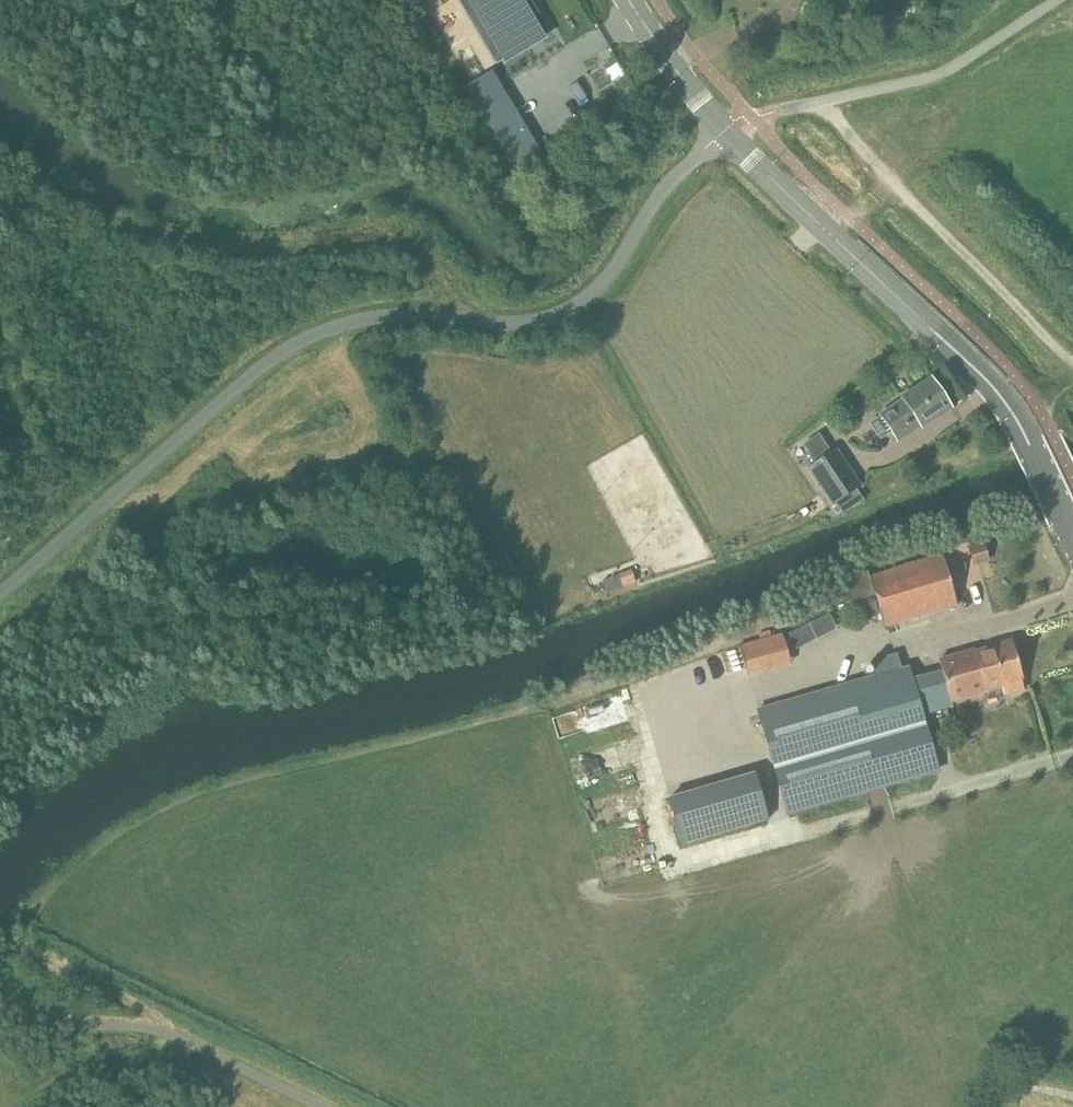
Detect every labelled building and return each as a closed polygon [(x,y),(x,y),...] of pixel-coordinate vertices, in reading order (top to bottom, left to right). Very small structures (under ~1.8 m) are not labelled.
[(496,65),(542,38),(530,19),(539,14),(531,0),(458,0),(496,65)] [(459,53),(440,65),(491,147),(509,135),(459,53)] [(880,414),(881,416),(869,424),(880,440),(892,432),(897,440),(919,426),(921,428),(951,408),(931,378),(901,398),(902,400),(880,414)] [(820,436),(803,446),(815,464),(831,453),(820,436)] [(815,464),(809,468),(825,492),(852,474),(836,450),(831,453),(815,464)] [(856,490),(835,504),(842,514),(863,499),(856,490)] [(982,540),(967,545),(971,559),(986,555),(982,540)] [(870,577),(869,573),(839,583),(845,605),(875,595),(884,627),(958,605),(942,554),(870,577)] [(762,636),(772,671),(857,645),(847,611),(762,636)] [(975,650),(939,660),(946,685),(929,690),(935,712),(953,707),(951,702),(987,691),(987,690),(1002,686),(1004,695),(1024,690),(1020,679),(1022,679),(1011,641),(975,652),(975,650)] [(876,767),(931,751),(907,667),(901,669),(896,655),(871,662),(876,677),(758,712),(778,779),(871,752),(876,767)] [(705,839),(691,792),(669,798),(683,845),(705,839)]
